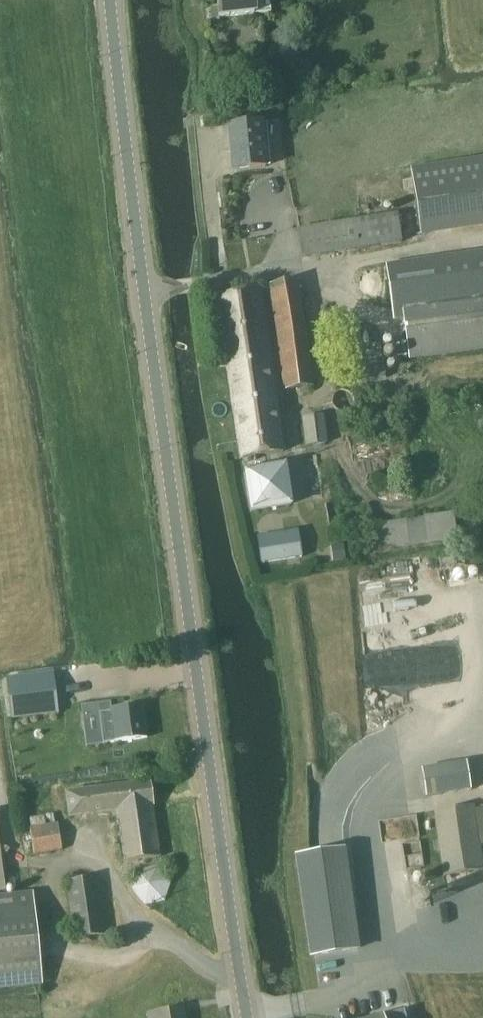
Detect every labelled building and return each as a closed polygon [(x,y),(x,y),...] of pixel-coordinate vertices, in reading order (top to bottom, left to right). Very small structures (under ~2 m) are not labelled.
[(254,11),(253,0),(219,0),(220,15),(254,11)] [(278,106),(262,108),(263,121),(279,120),(278,106)] [(235,168),(267,164),(261,119),(229,123),(235,168)] [(411,169),(420,229),(482,219),(482,158),(411,169)] [(302,256),(401,241),(397,213),(298,228),(302,256)] [(386,263),(394,320),(405,318),(410,357),(482,347),(482,250),(386,263)] [(284,389),(313,386),(298,281),(268,284),(284,389)] [(240,456),(284,450),(260,289),(218,295),(240,456)] [(305,446),(327,443),(324,414),(302,417),(305,446)] [(252,509),(291,503),(284,464),(246,470),(252,509)] [(341,524),(369,520),(367,507),(339,510),(341,524)] [(370,550),(457,539),(454,513),(367,523),(370,550)] [(299,529),(257,536),(261,563),(303,557),(299,529)] [(343,543),(331,545),(333,561),(345,559),(343,543)] [(10,677),(6,678),(11,713),(11,718),(59,712),(54,672),(10,677)] [(111,711),(100,712),(104,743),(115,742),(147,737),(143,706),(111,711)] [(426,796),(470,789),(465,761),(422,768),(426,796)] [(123,861),(161,856),(154,806),(153,806),(150,781),(66,792),(69,816),(112,810),(113,814),(117,814),(123,861)] [(474,808),(474,805),(433,811),(438,841),(433,841),(434,850),(440,849),(444,875),(482,869),(482,868),(479,844),(482,844),(482,807),(474,808)] [(34,854),(62,849),(58,823),(55,824),(53,813),(29,816),(31,828),(34,854)] [(345,848),(295,856),(310,957),(360,950),(345,848)] [(136,867),(140,900),(171,897),(168,864),(136,867)] [(75,937),(105,933),(97,878),(67,882),(75,937)] [(32,893),(0,897),(0,989),(42,985),(32,893)] [(151,1014),(152,1015),(156,1014),(157,1017),(186,1017),(184,1008),(151,1014)] [(404,1009),(370,1017),(406,1017),(404,1009)]
